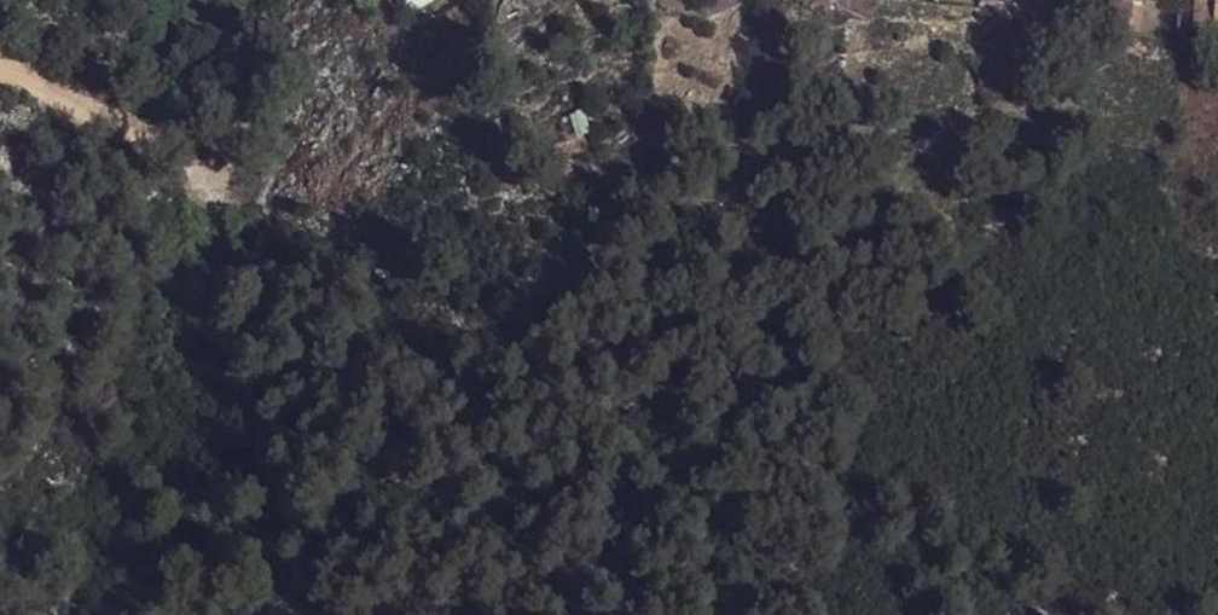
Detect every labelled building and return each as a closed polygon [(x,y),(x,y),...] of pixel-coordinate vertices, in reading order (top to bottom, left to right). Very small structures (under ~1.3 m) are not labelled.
[(1197,8),(1215,9),(1216,0),(1198,0),(1197,8)]
